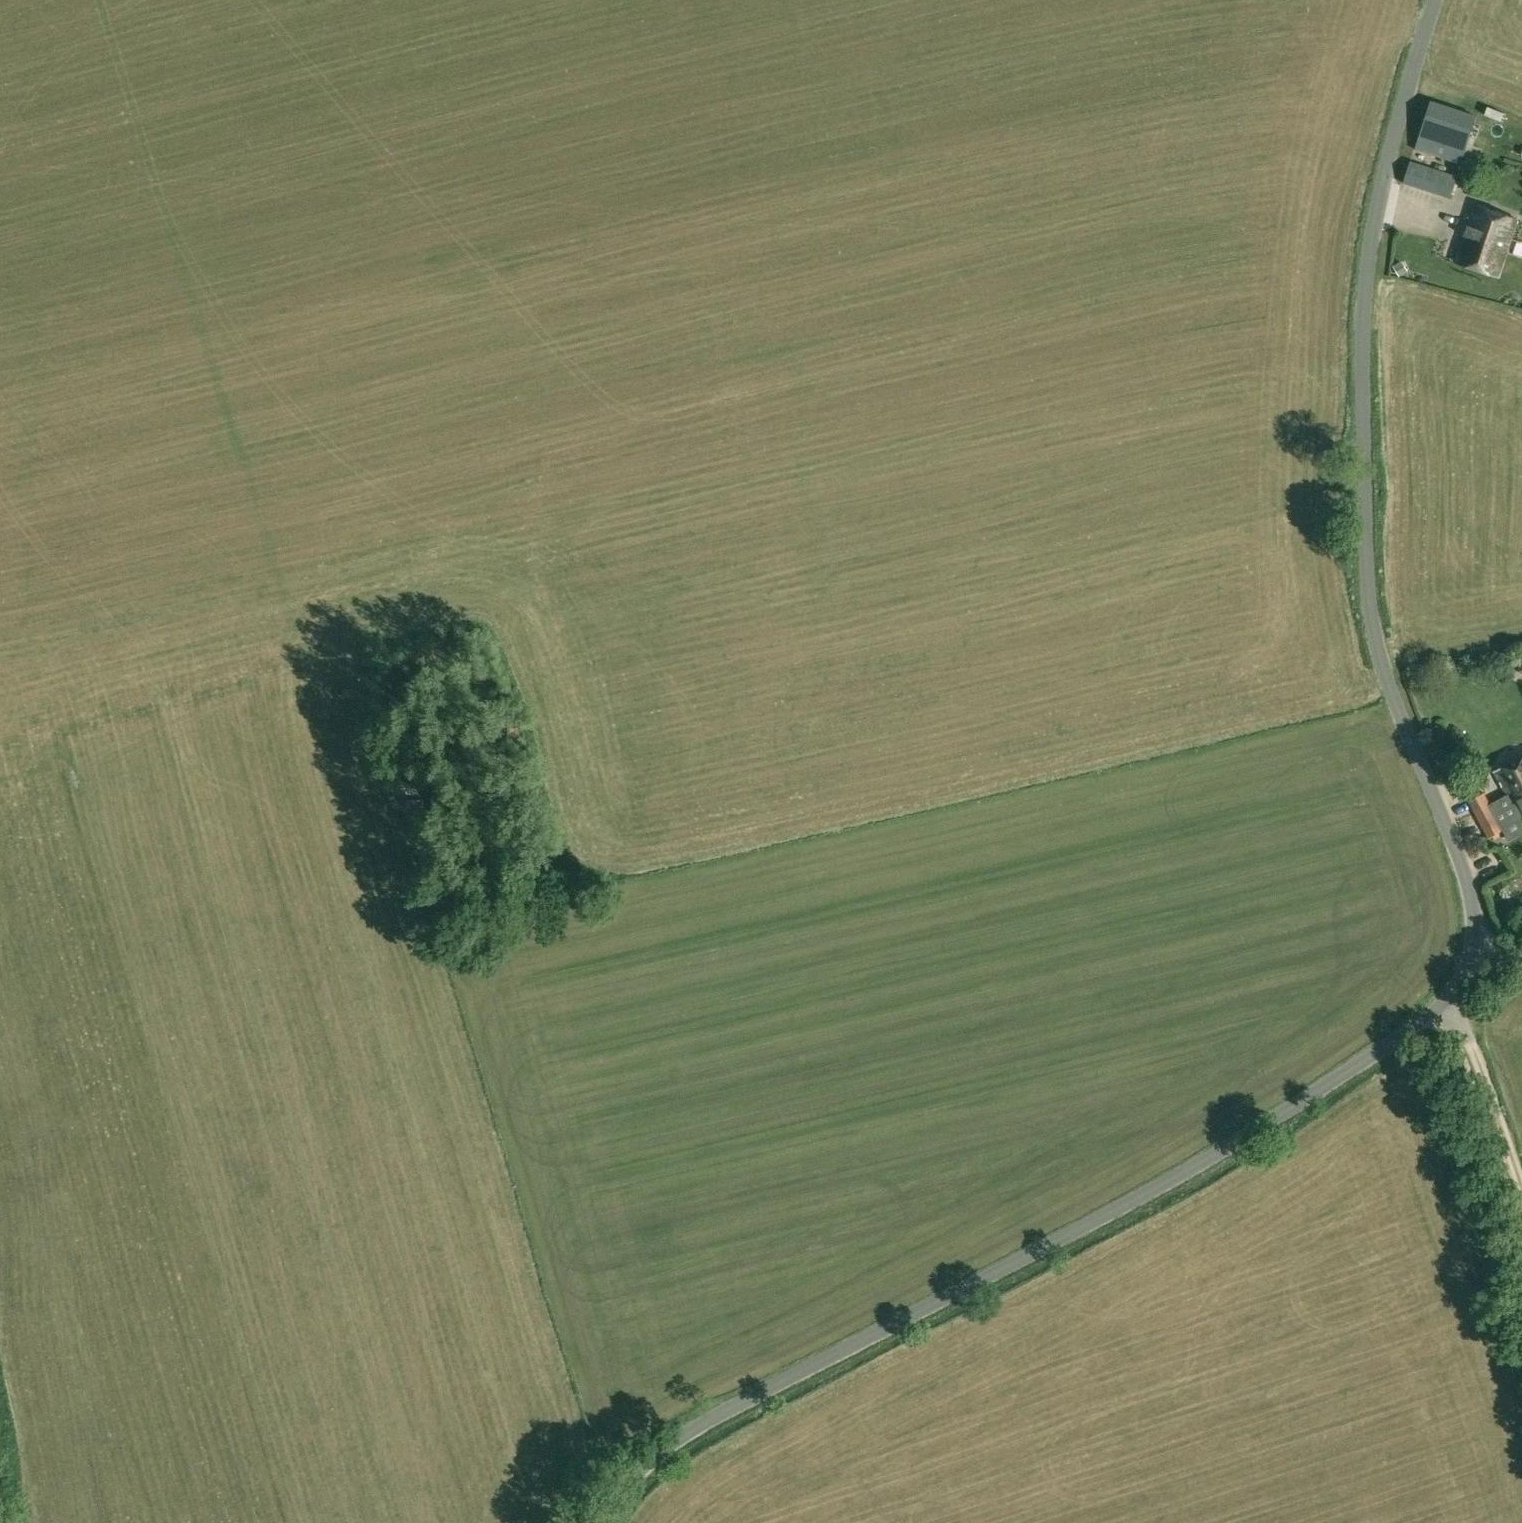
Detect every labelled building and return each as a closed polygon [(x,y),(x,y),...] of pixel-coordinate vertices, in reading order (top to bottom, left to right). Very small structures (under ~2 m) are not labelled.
[(1461,163),(1476,116),(1431,101),(1415,148),(1461,163)] [(1450,197),(1453,187),(1456,176),(1410,162),(1404,182),(1450,197)] [(1499,276),(1517,219),(1476,205),(1457,262),(1499,276)] [(1507,794),(1508,798),(1521,791),(1521,757),(1494,771),(1507,794)] [(1490,804),(1475,811),(1488,837),(1503,829),(1520,820),(1521,819),(1521,791),(1508,798),(1507,794),(1490,804)] [(1469,801),(1475,811),(1490,804),(1484,793),(1469,801)]
